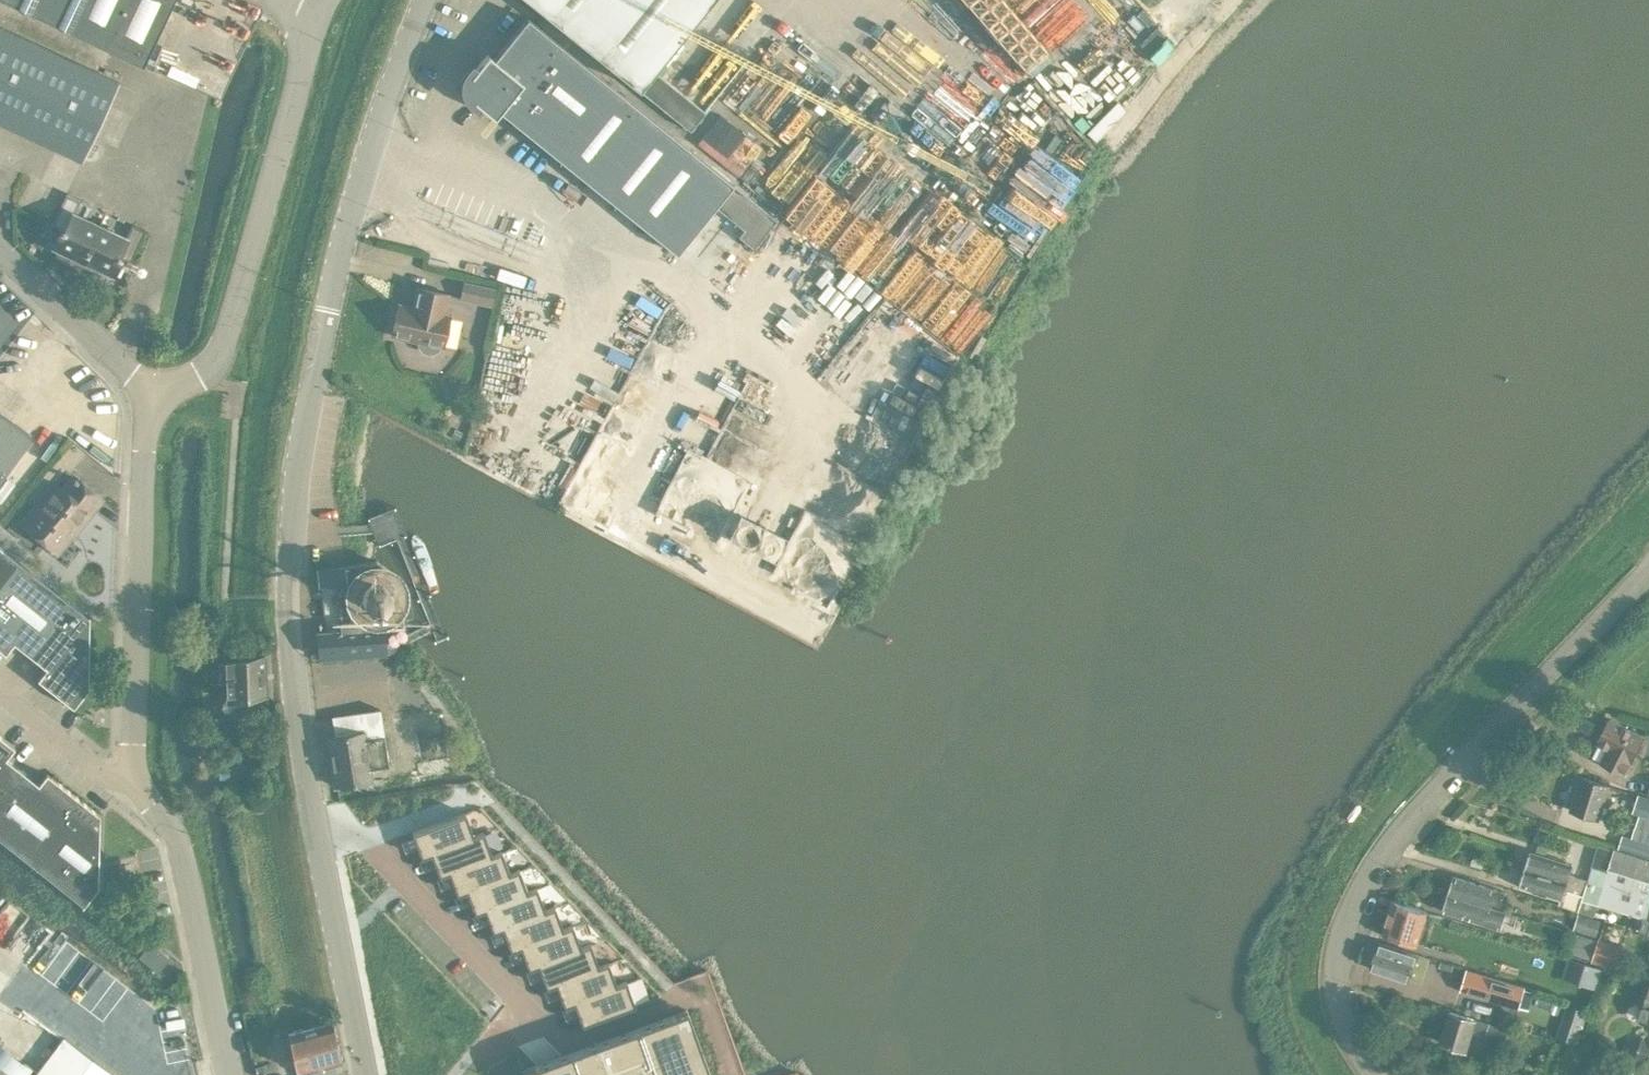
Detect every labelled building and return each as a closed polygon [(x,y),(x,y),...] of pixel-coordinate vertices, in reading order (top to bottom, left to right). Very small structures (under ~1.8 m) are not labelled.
[(142,63),(171,0),(6,0),(142,63)] [(690,130),(706,110),(654,69),(710,0),(529,0),(690,130)] [(738,236),(754,248),(777,219),(527,17),(494,58),(488,53),(471,74),(468,78),(467,83),(464,83),(465,93),(468,92),(470,96),(473,100),(495,117),(500,110),(676,253),(715,205),(744,229),(738,236)] [(81,160),(118,81),(0,26),(0,122),(81,160)] [(82,260),(99,224),(73,212),(80,198),(66,192),(51,223),(61,228),(52,246),(82,260)] [(99,224),(82,260),(112,274),(120,256),(130,260),(145,229),(131,222),(125,236),(99,224)] [(460,298),(491,305),(495,288),(464,281),(460,298)] [(443,346),(450,316),(443,314),(448,294),(417,287),(413,307),(398,304),(392,334),(418,340),(419,346),(423,350),(427,352),(432,352),(437,350),(441,345),(443,346)] [(31,437),(0,412),(0,476),(31,437)] [(71,525),(75,529),(100,497),(74,477),(64,490),(56,483),(23,525),(52,548),(71,525)] [(20,562),(0,546),(0,587),(20,562)] [(377,561),(358,563),(318,568),(319,586),(321,585),(326,631),(317,632),(320,657),(386,651),(384,628),(405,626),(401,580),(377,561)] [(71,602),(20,562),(0,587),(0,649),(5,653),(13,642),(29,655),(71,602)] [(88,688),(88,616),(71,602),(29,655),(46,668),(37,678),(73,707),(88,688)] [(239,659),(224,660),(228,699),(248,697),(249,697),(250,710),(267,708),(266,695),(269,695),(266,656),(239,659)] [(343,778),(358,776),(358,780),(424,768),(419,736),(388,742),(382,708),(396,705),(392,681),(387,682),(361,686),(360,682),(340,686),(345,714),(331,716),(343,778)] [(1592,755),(1607,763),(1625,773),(1631,760),(1644,736),(1611,718),(1592,755)] [(21,770),(5,758),(14,747),(0,736),(0,797),(21,770)] [(0,797),(0,839),(83,904),(97,886),(99,814),(46,772),(37,783),(21,770),(0,797)] [(1607,794),(1610,785),(1581,775),(1571,809),(1599,818),(1604,801),(1611,803),(1613,796),(1607,794)] [(1648,818),(1648,796),(1638,793),(1632,812),(1648,818)] [(464,811),(412,831),(421,855),(429,852),(473,835),(464,811)] [(1628,850),(1648,857),(1648,831),(1635,826),(1631,837),(1622,834),(1618,847),(1628,850)] [(473,835),(429,852),(437,874),(448,870),(491,854),(483,832),(473,835)] [(1571,847),(1574,837),(1564,833),(1561,843),(1571,847)] [(1598,903),(1644,917),(1641,930),(1648,933),(1648,858),(1615,847),(1607,871),(1603,886),(1598,903)] [(491,854),(448,870),(456,892),(466,888),(510,872),(502,850),(491,854)] [(1575,884),(1577,876),(1569,873),(1572,863),(1531,850),(1526,866),(1535,869),(1534,871),(1575,884)] [(1519,885),(1560,898),(1558,904),(1594,916),(1598,903),(1603,886),(1607,871),(1592,866),(1588,879),(1577,876),(1575,884),(1534,871),(1535,869),(1526,866),(1519,885)] [(510,872),(466,888),(474,910),(482,907),(527,891),(519,869),(510,872)] [(1448,893),(1506,911),(1507,910),(1491,905),(1492,903),(1501,906),(1506,892),(1453,875),(1448,893)] [(527,891),(482,907),(490,929),(500,925),(544,909),(535,888),(527,891)] [(1442,910),(1494,925),(1501,928),(1506,911),(1448,893),(1442,910)] [(1417,944),(1419,938),(1423,939),(1422,945),(1444,952),(1446,946),(1429,940),(1434,924),(1431,923),(1433,916),(1426,914),(1427,910),(1394,900),(1384,933),(1417,944)] [(544,909),(500,925),(508,947),(519,943),(562,928),(553,906),(544,909)] [(1573,929),(1596,936),(1601,919),(1578,912),(1573,929)] [(562,928),(519,943),(527,965),(538,962),(580,946),(572,924),(562,928)] [(1597,939),(1575,931),(1568,952),(1591,959),(1597,939)] [(1624,946),(1599,938),(1591,961),(1617,969),(1624,946)] [(138,956),(151,967),(163,953),(150,942),(138,956)] [(580,946),(538,962),(546,983),(554,981),(599,964),(591,942),(580,946)] [(1380,942),(1372,967),(1409,978),(1422,982),(1430,958),(1425,956),(1417,953),(1380,942)] [(599,964),(554,981),(562,1003),(572,999),(615,983),(607,961),(599,964)] [(1468,969),(1462,990),(1504,1003),(1510,1005),(1517,984),(1468,969)] [(615,983),(572,999),(580,1021),(633,1001),(625,979),(615,983)] [(1644,1007),(1640,1019),(1648,1022),(1648,990),(1644,1007)] [(522,1068),(524,1074),(710,1074),(685,1008),(522,1068)] [(1467,1050),(1472,1032),(1485,1036),(1484,1037),(1505,1044),(1509,1029),(1477,1018),(1476,1019),(1450,1011),(1440,1041),(1467,1050)] [(333,1024),(333,1023),(289,1033),(297,1070),(310,1067),(311,1074),(331,1074),(338,1073),(335,1061),(341,1060),(333,1024)] [(1625,1044),(1634,1062),(1648,1054),(1648,1048),(1642,1035),(1625,1044)] [(34,1074),(112,1074),(62,1037),(34,1074)] [(34,1068),(0,1044),(0,1074),(28,1074),(34,1068)]
